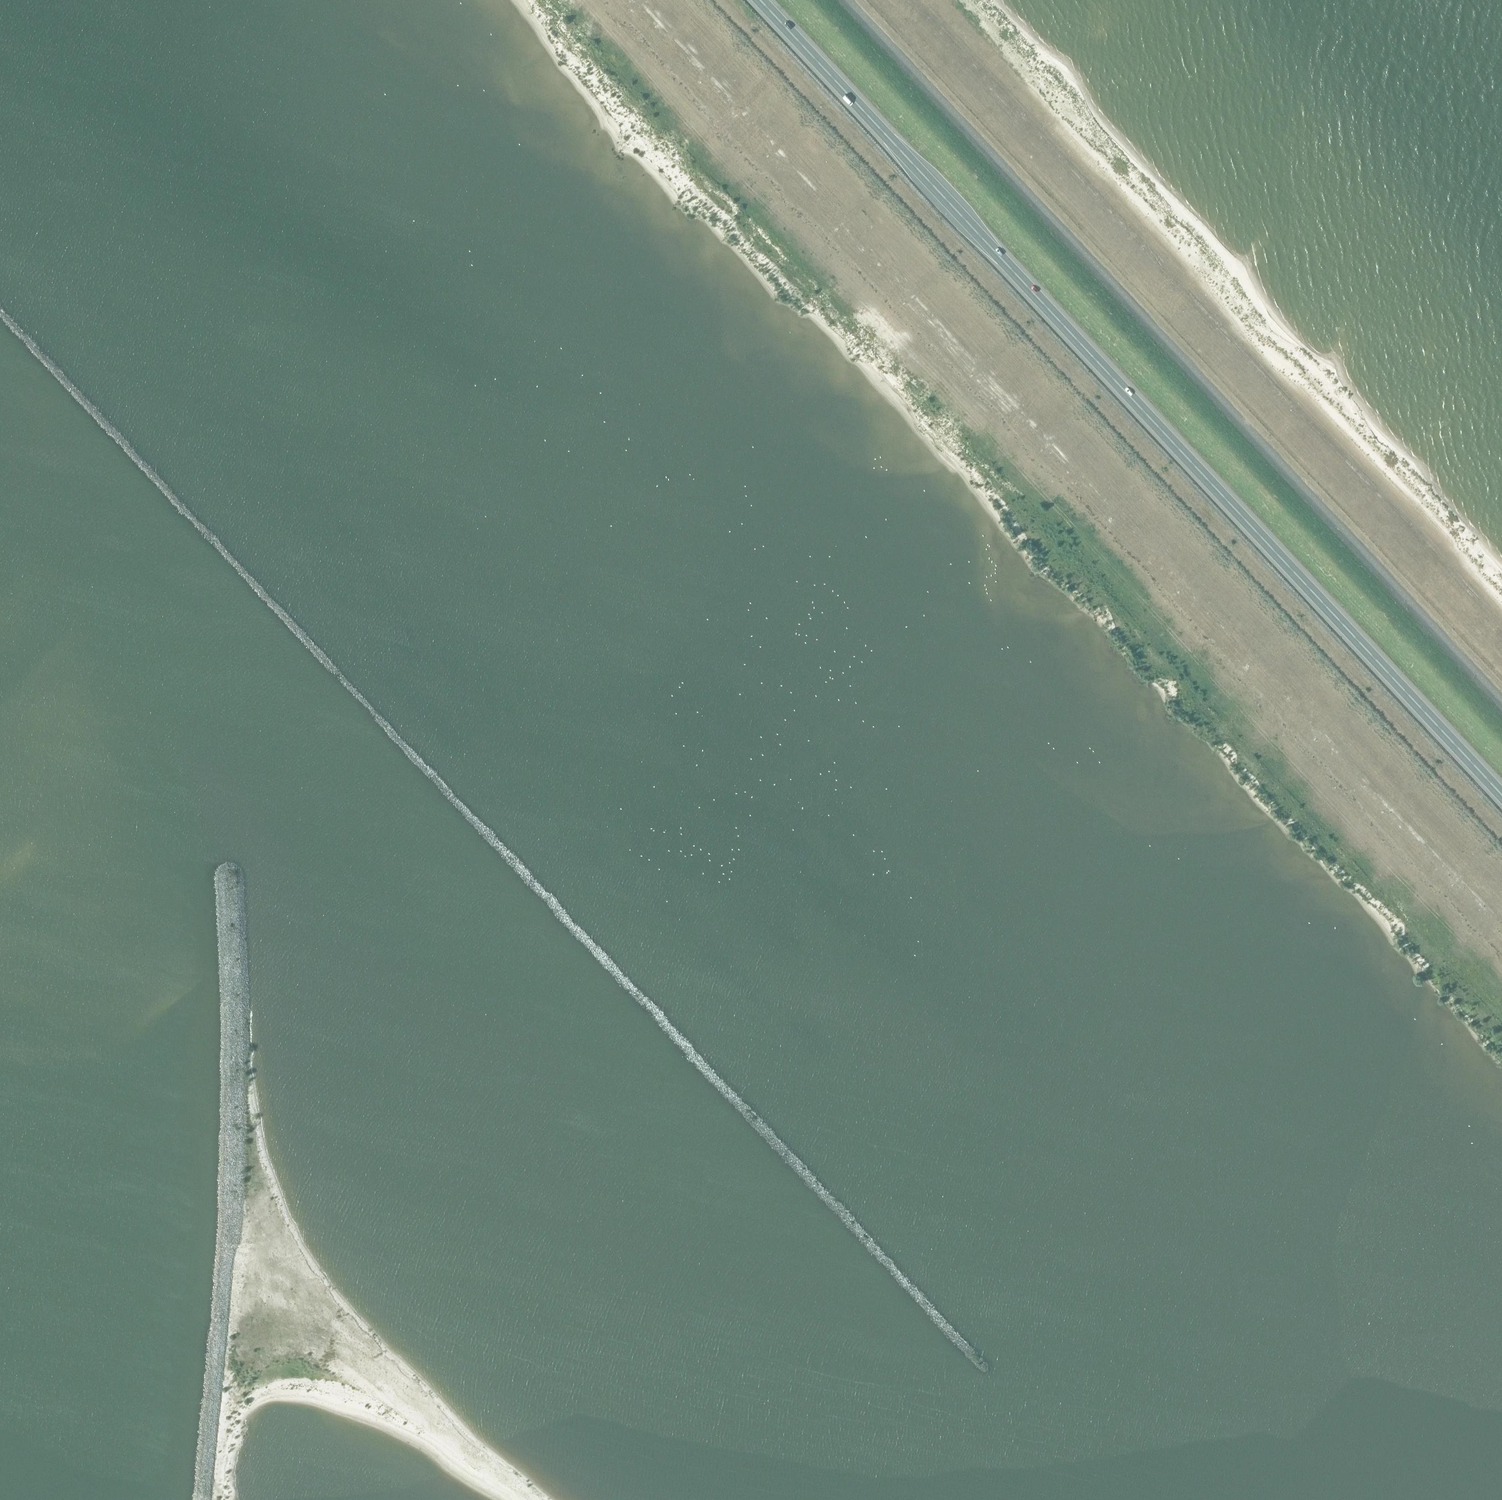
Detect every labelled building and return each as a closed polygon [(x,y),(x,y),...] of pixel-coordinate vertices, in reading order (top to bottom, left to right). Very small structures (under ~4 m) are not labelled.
[(1429,713),(1440,725),(1445,720),(1434,708),(1429,713)]
